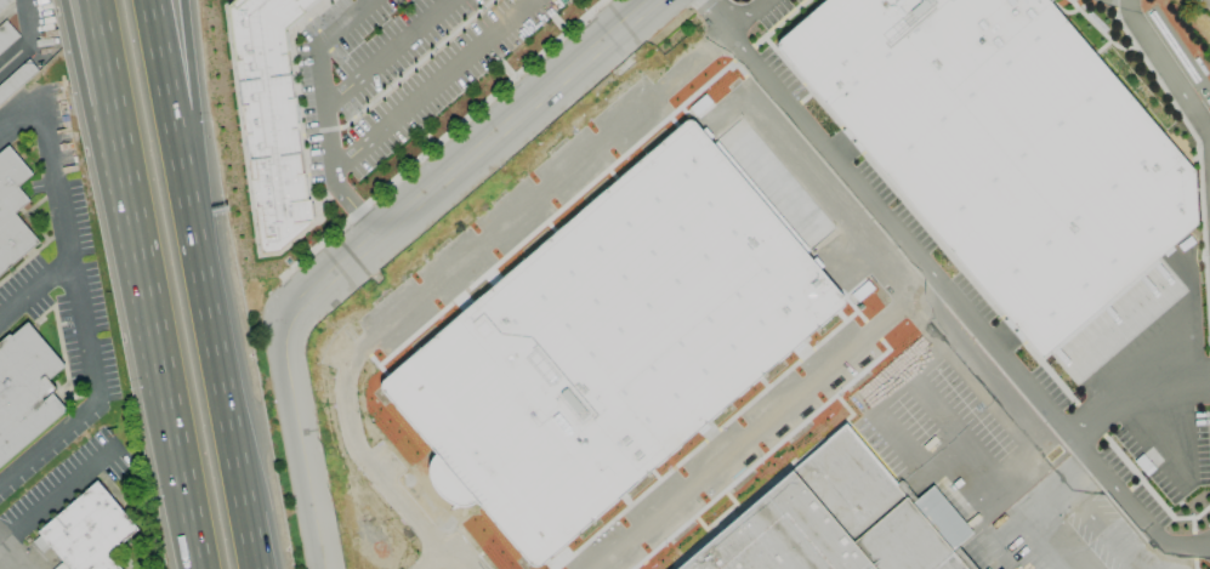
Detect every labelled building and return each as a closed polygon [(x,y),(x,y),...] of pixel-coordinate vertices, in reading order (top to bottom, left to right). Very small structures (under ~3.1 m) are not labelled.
[(13,0),(0,12),(0,0),(13,0)] [(228,7),(237,0),(316,0),(283,28),(314,221),(279,252),(260,255),(228,7)] [(1036,359),(1192,224),(1188,170),(1044,1),(1045,0),(818,0),(767,42),(1036,359)] [(19,36),(0,54),(0,26),(6,21),(19,36)] [(39,70),(0,105),(0,85),(29,59),(39,70)] [(390,379),(688,121),(700,120),(846,295),(846,306),(544,565),(532,562),(386,392),(390,379)] [(39,243),(0,276),(0,153),(8,146),(33,175),(17,187),(29,201),(15,214),(39,243)] [(67,410),(0,466),(0,342),(8,335),(11,336),(27,323),(64,366),(49,381),(56,391),(52,393),(67,410)] [(958,547),(976,568),(676,568),(845,426),(891,480),(893,478),(898,483),(901,480),(918,499),(932,485),(973,534),(958,547)] [(108,554),(120,568),(54,568),(62,562),(50,547),(42,553),(33,542),(40,535),(38,533),(84,493),(84,491),(96,482),(137,530),(108,554)]
